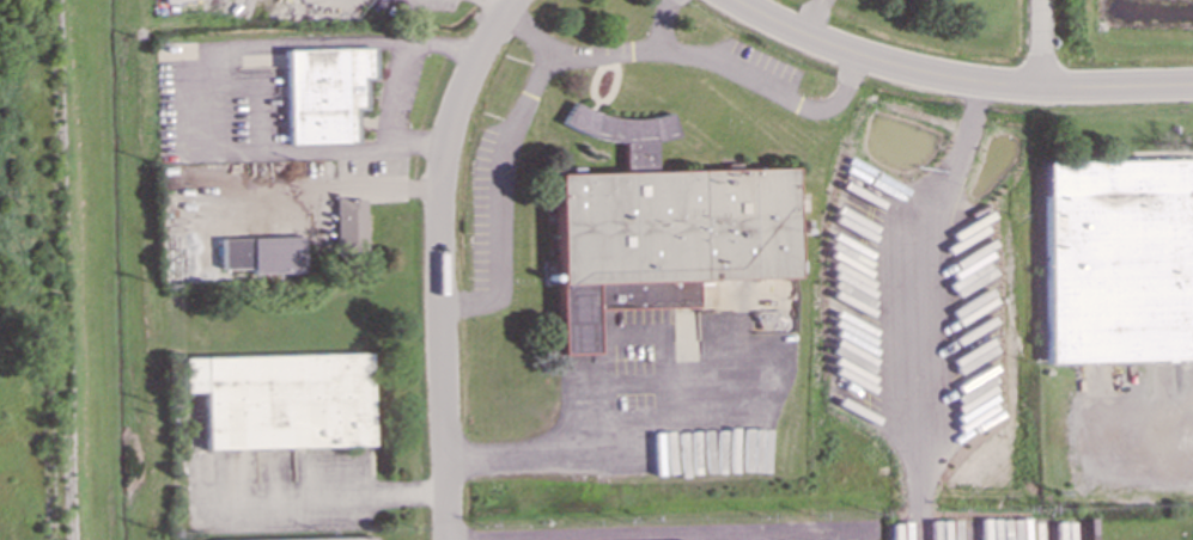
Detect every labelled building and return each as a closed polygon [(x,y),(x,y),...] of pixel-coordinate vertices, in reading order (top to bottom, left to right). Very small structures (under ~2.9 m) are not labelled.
[(286,145),(355,142),(354,109),(364,109),(364,79),(373,79),(373,47),(284,50),(286,145)] [(790,167),(653,171),(652,139),(672,137),(672,112),(566,115),(566,135),(621,134),(622,172),(554,173),(558,354),(594,352),(594,309),(696,307),(695,278),(792,277),(790,167)] [(1047,363),(1192,360),(1192,309),(1189,159),(1042,161),(1047,363)] [(365,253),(366,198),(335,198),(334,253),(365,253)] [(300,271),(300,235),(219,238),(219,269),(248,269),(248,272),(300,271)] [(179,392),(200,392),(202,449),(370,446),(366,352),(179,357),(179,392)]
